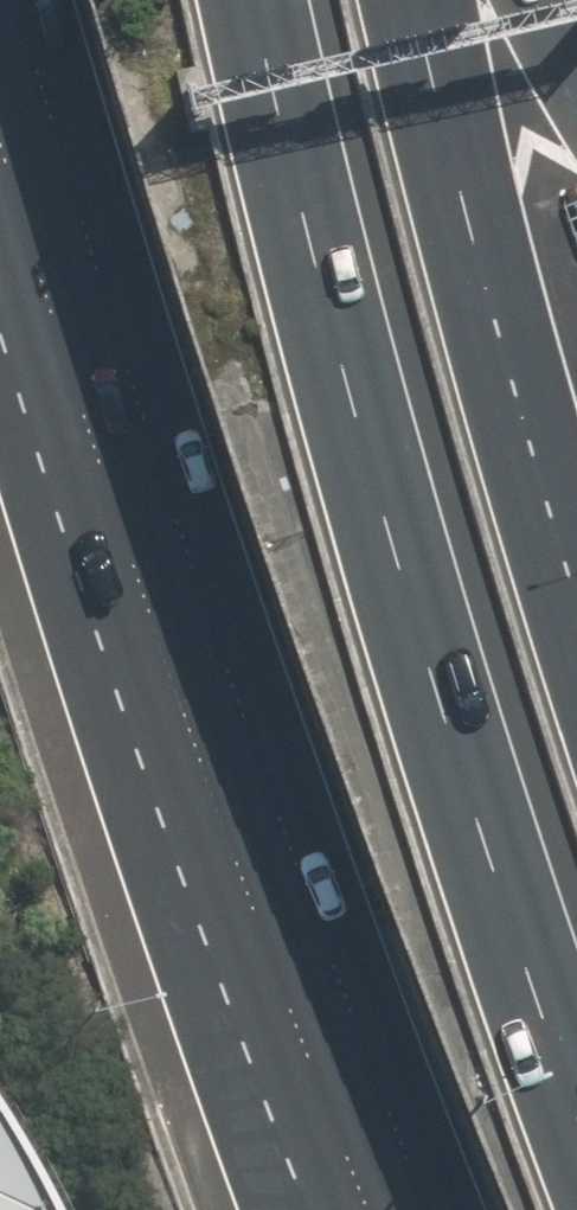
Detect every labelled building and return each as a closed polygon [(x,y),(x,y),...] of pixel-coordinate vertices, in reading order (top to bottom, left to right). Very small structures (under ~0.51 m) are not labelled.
[(30,1169),(0,1113),(0,1209),(47,1209),(30,1169)]
